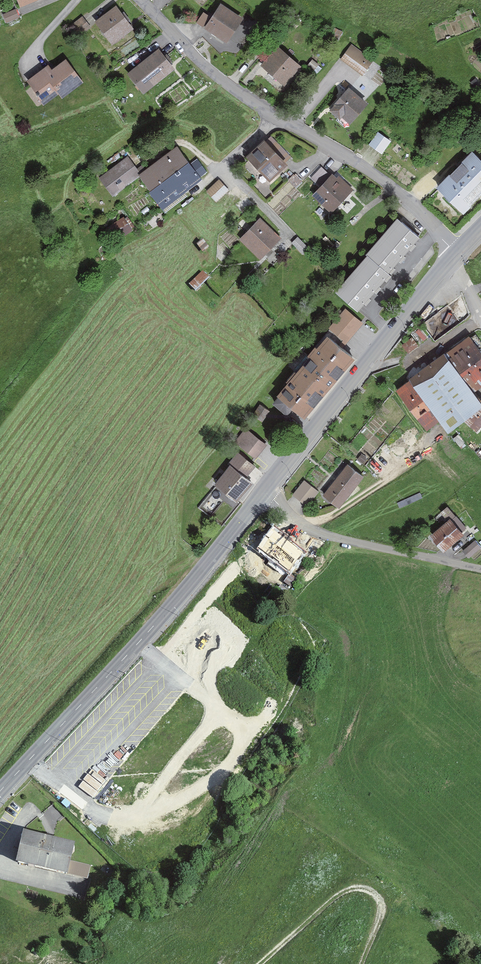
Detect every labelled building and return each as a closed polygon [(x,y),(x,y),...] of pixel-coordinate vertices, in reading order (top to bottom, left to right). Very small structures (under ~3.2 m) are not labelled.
[(239,24),(209,6),(197,27),(227,44),(239,24)] [(113,7),(89,25),(108,49),(132,30),(113,7)] [(301,72),(271,47),(256,65),(285,90),(301,72)] [(361,77),(369,66),(347,50),(339,60),(361,77)] [(174,73),(156,51),(123,78),(140,99),(174,73)] [(80,84),(63,59),(48,70),(45,66),(21,82),(39,107),(56,95),(59,99),(80,84)] [(347,87),(327,111),(348,128),(368,104),(347,87)] [(366,147),(380,156),(390,142),(376,133),(366,147)] [(288,168),(265,143),(241,164),(265,189),(288,168)] [(198,183),(173,148),(136,175),(160,210),(198,183)] [(466,151),(430,190),(460,219),(480,197),(480,165),(466,151)] [(136,175),(124,157),(94,176),(106,194),(136,175)] [(354,187),(330,168),(305,198),(329,217),(354,187)] [(207,190),(217,200),(229,187),(219,177),(207,190)] [(283,238),(260,217),(241,238),(264,259),(283,238)] [(405,256),(421,237),(401,220),(384,239),(405,256)] [(388,276),(405,256),(384,239),(368,259),(388,276)] [(372,295),(388,276),(368,259),(352,278),(372,295)] [(356,315),(372,295),(352,278),(335,298),(356,315)] [(438,352),(403,367),(404,383),(391,392),(423,433),(433,424),(441,432),(456,420),(474,432),(480,425),(480,403),(476,398),(480,392),(480,355),(465,335),(438,352)] [(319,336),(295,366),(322,386),(346,357),(319,336)] [(295,366),(272,396),(298,416),(322,386),(295,366)] [(246,427),(235,442),(256,457),(267,443),(246,427)] [(364,477),(346,462),(320,493),(304,481),(289,500),(303,512),(318,495),(337,510),(364,477)] [(227,464),(210,484),(234,504),(252,483),(227,464)] [(440,514),(447,522),(430,537),(445,553),(463,537),(460,533),(465,528),(447,508),(440,514)] [(271,532),(257,553),(281,569),(295,548),(271,532)] [(475,541),(463,551),(469,558),(480,548),(475,541)] [(73,848),(25,835),(16,867),(65,880),(73,848)] [(89,877),(93,864),(73,858),(69,871),(89,877)]
